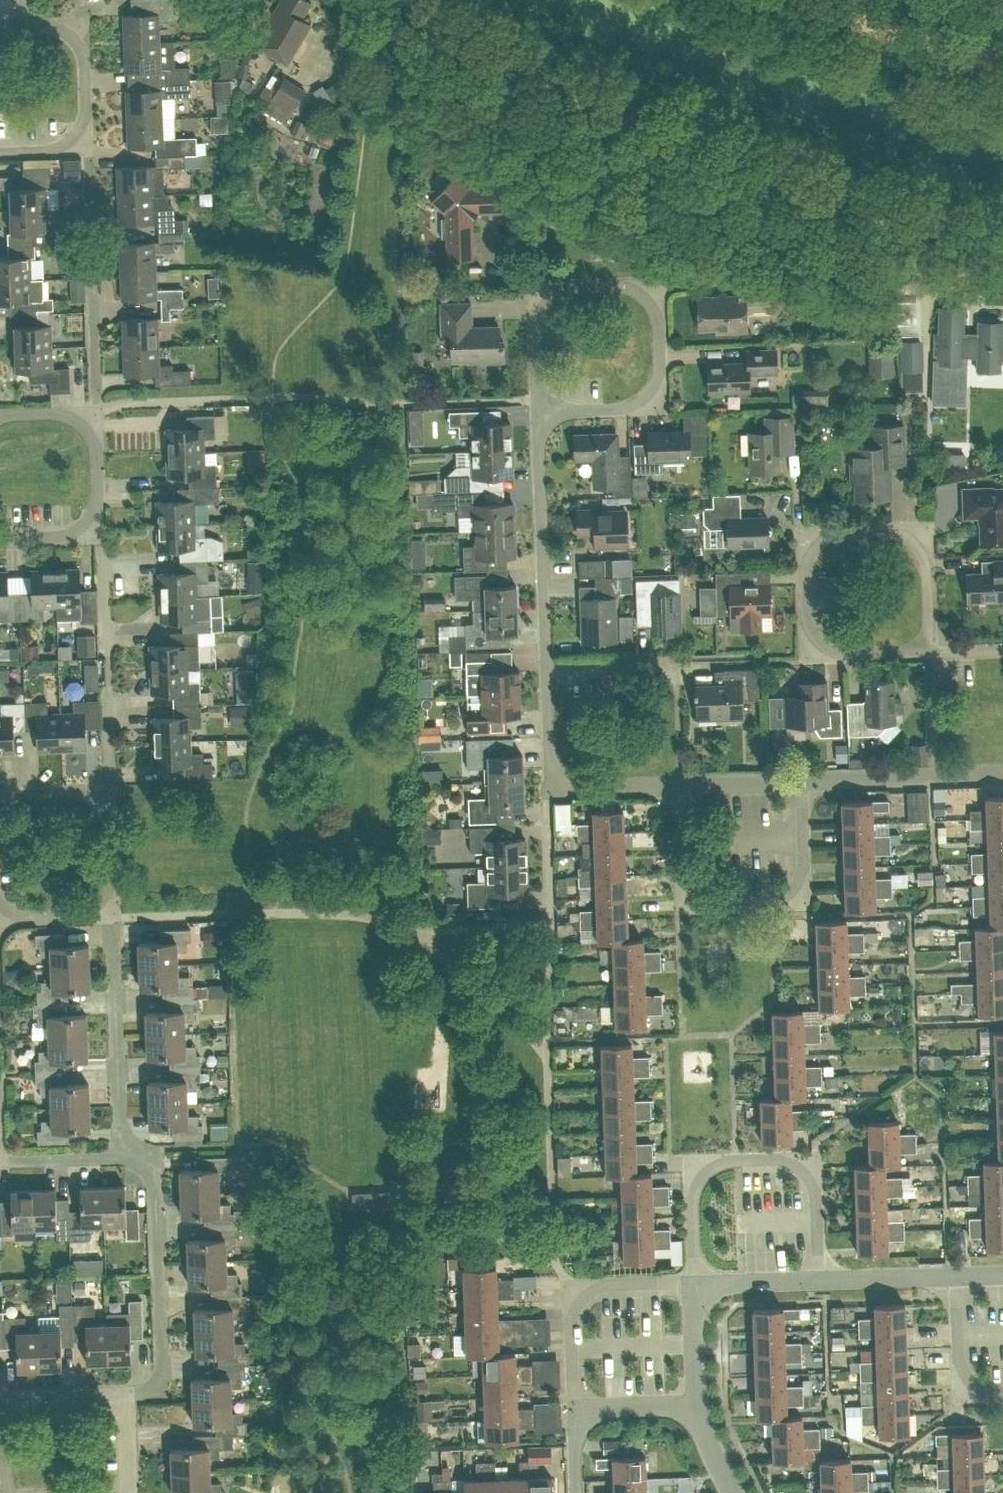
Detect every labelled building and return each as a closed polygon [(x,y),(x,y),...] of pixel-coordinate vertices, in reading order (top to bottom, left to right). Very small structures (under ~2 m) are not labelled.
[(159,22),(174,21),(176,20),(178,18),(177,16),(176,14),(174,12),(170,13),(169,0),(144,0),(144,14),(124,15),(125,43),(160,42),(159,22)] [(303,39),(300,37),(308,23),(302,20),(312,3),(307,0),(282,0),(255,44),(288,64),(303,39)] [(161,61),(160,42),(125,43),(126,71),(165,70),(165,79),(190,78),(190,66),(173,67),(173,61),(161,61)] [(263,98),(270,102),(265,109),(286,121),(306,89),(285,76),(279,86),(270,82),(267,88),(269,89),(263,98)] [(163,118),(162,98),(191,97),(190,78),(165,79),(165,89),(126,90),(127,119),(163,118)] [(163,138),(163,118),(127,119),(128,147),(164,146),(163,138)] [(185,155),(197,155),(197,137),(167,138),(168,156),(185,155)] [(117,167),(118,195),(164,194),(163,168),(185,167),(185,155),(168,156),(156,156),(156,166),(117,167)] [(24,188),(10,189),(11,211),(47,209),(46,188),(51,188),(50,166),(25,167),(25,176),(24,176),(24,188)] [(432,200),(446,213),(447,259),(473,258),(472,219),(479,212),(503,211),(502,186),(470,187),(457,174),(432,200)] [(164,194),(118,195),(119,223),(158,222),(159,232),(184,231),(183,219),(174,219),(173,207),(170,206),(168,206),(167,195),(169,195),(168,193),(164,194)] [(11,233),(8,233),(8,245),(35,244),(54,243),(54,231),(48,231),(47,209),(11,211),(11,233)] [(120,243),(121,271),(156,270),(155,251),(175,251),(175,243),(184,243),(184,231),(159,232),(159,241),(120,243)] [(0,258),(0,280),(31,279),(30,257),(35,257),(35,244),(8,245),(9,257),(0,258)] [(80,266),(79,245),(63,246),(64,266),(80,266)] [(736,259),(716,255),(715,263),(735,267),(736,259)] [(121,271),(122,299),(161,298),(162,308),(170,307),(184,307),(183,289),(157,289),(156,270),(121,271)] [(698,296),(699,328),(716,328),(716,332),(747,331),(746,304),(766,303),(765,277),(739,278),(740,295),(698,296)] [(10,302),(10,314),(37,313),(53,312),(53,299),(43,300),(42,278),(31,279),(0,280),(0,302),(10,302)] [(471,302),(441,303),(442,342),(447,347),(451,347),(452,361),(482,360),(482,362),(504,361),(503,340),(499,340),(499,325),(472,326),(471,302)] [(171,320),(170,307),(162,308),(162,320),(171,320)] [(966,364),(966,355),(978,355),(977,370),(1001,371),(1001,359),(1002,359),(1002,333),(1002,322),(978,321),(978,335),(967,335),(967,332),(963,332),(964,308),(939,307),(938,333),(935,333),(935,334),(934,363),(932,403),(964,404),(966,364)] [(11,326),(15,326),(16,348),(52,347),(51,324),(38,325),(37,313),(10,314),(11,326)] [(158,346),(157,318),(122,319),(123,347),(158,346)] [(876,375),(893,375),(893,343),(876,344),(876,375)] [(902,368),(923,368),(922,344),(901,344),(902,368)] [(159,365),(158,346),(123,347),(124,375),(155,374),(156,385),(190,384),(190,369),(172,370),(172,364),(159,365)] [(69,368),(53,368),(52,347),(16,348),(16,370),(31,370),(31,382),(50,381),(50,392),(70,392),(69,368)] [(709,364),(709,392),(749,390),(749,373),(778,372),(777,349),(747,350),(748,362),(709,364)] [(822,362),(809,362),(809,372),(822,372),(822,362)] [(482,410),(458,411),(450,411),(450,426),(459,425),(459,436),(472,436),(473,450),(511,449),(510,422),(483,423),(482,410)] [(196,428),(166,429),(167,453),(204,451),(203,439),(215,438),(214,414),(195,415),(196,428)] [(687,431),(649,432),(649,443),(634,444),(635,472),(662,471),(662,460),(690,459),(689,450),(706,449),(706,433),(707,433),(706,414),(687,415),(687,431)] [(779,471),(779,451),(793,451),(793,445),(792,416),(777,417),(765,417),(766,432),(749,433),(750,472),(779,471)] [(855,498),(891,497),(890,464),(905,463),(904,425),(870,426),(871,436),(873,436),(873,446),(849,447),(850,465),(854,465),(855,498)] [(617,433),(575,435),(576,459),(594,458),(595,486),(613,486),(613,494),(631,493),(630,461),(618,461),(617,433)] [(461,491),(485,490),(485,477),(512,476),(511,449),(473,450),(473,465),(460,466),(461,490),(461,491)] [(167,453),(168,477),(189,476),(190,487),(178,488),(205,487),(217,487),(217,486),(216,464),(204,464),(204,451),(167,453)] [(645,483),(632,483),(632,495),(645,495),(647,495),(647,483),(645,483)] [(217,487),(205,487),(178,488),(179,500),(157,501),(158,525),(194,524),(206,523),(206,503),(220,501),(219,487),(217,487)] [(250,487),(240,487),(241,495),(250,495),(250,487)] [(993,488),(963,489),(964,505),(972,513),(975,511),(980,515),(981,544),(1002,543),(1002,498),(993,488)] [(434,510),(458,509),(458,516),(475,515),(475,530),(514,529),(513,502),(486,503),(485,490),(461,491),(461,490),(433,491),(434,510)] [(768,534),(772,530),(768,526),(767,516),(741,517),(740,493),(712,494),(713,522),(720,528),(728,528),(728,546),(768,544),(768,534)] [(627,545),(626,511),(595,512),(595,510),(577,511),(578,534),(595,533),(595,546),(627,545)] [(247,535),(259,535),(261,535),(261,523),(259,523),(246,524),(247,535)] [(195,537),(194,524),(158,525),(159,549),(179,548),(180,556),(207,555),(207,559),(224,558),(223,541),(212,536),(195,537)] [(487,557),(515,556),(514,529),(475,530),(476,545),(463,545),(464,571),(488,570),(487,557)] [(605,576),(604,559),(579,560),(580,577),(605,576)] [(966,573),(967,601),(1002,600),(1002,560),(998,560),(998,572),(966,573)] [(246,561),(246,573),(262,573),(262,561),(246,561)] [(684,583),(707,582),(706,565),(683,566),(684,583)] [(80,594),(79,569),(55,570),(57,606),(57,618),(81,617),(81,621),(98,621),(97,593),(80,594)] [(31,571),(32,596),(20,596),(21,620),(44,619),(44,607),(57,606),(55,570),(31,571)] [(21,620),(20,596),(8,597),(7,571),(0,572),(0,620),(21,620)] [(750,585),(749,571),(715,572),(716,592),(730,592),(731,614),(742,614),(742,630),(760,630),(759,613),(771,613),(770,584),(750,585)] [(196,572),(160,573),(160,597),(197,596),(196,583),(208,582),(208,572),(196,572)] [(473,598),(474,610),(517,609),(516,585),(490,586),(490,574),(455,575),(456,599),(473,598)] [(582,641),(617,640),(615,592),(620,592),(620,576),(595,577),(595,586),(580,587),(582,641)] [(681,632),(679,578),(636,580),(637,621),(651,620),(651,633),(681,632)] [(693,607),(709,606),(708,584),(692,585),(693,607)] [(209,595),(197,596),(160,597),(161,621),(187,620),(188,632),(198,632),(210,631),(209,595)] [(517,609),(474,610),(474,623),(465,623),(466,634),(448,635),(449,652),(461,651),(467,651),(467,647),(492,646),(492,634),(518,633),(517,609)] [(457,629),(457,617),(442,617),(442,629),(457,629)] [(442,620),(434,619),(432,642),(440,642),(442,620)] [(176,644),(150,645),(151,669),(187,668),(199,667),(198,632),(188,632),(176,633),(176,644)] [(95,634),(77,635),(78,655),(96,654),(95,634)] [(32,637),(15,637),(15,650),(33,650),(32,637)] [(766,639),(766,650),(787,649),(786,638),(766,639)] [(461,665),(461,651),(449,652),(450,666),(461,665)] [(491,651),(466,652),(466,661),(491,660),(491,651)] [(466,661),(467,695),(520,693),(519,671),(492,672),(491,660),(466,661)] [(86,691),(100,690),(99,664),(85,665),(86,691)] [(152,693),(178,692),(178,704),(201,703),(200,680),(188,681),(187,668),(151,669),(152,693)] [(741,699),(759,698),(758,669),(725,670),(725,684),(696,685),(697,692),(694,692),(695,696),(697,696),(698,719),(742,717),(741,699)] [(901,728),(896,723),(894,680),(866,680),(866,698),(867,698),(867,702),(863,706),(847,707),(848,735),(878,734),(887,742),(901,728)] [(815,727),(819,733),(818,733),(820,736),(842,735),(841,708),(827,708),(826,682),(811,682),(811,684),(798,685),(798,697),(784,697),(785,725),(807,724),(809,728),(815,727)] [(467,695),(468,733),(506,731),(505,715),(521,715),(520,693),(467,695)] [(73,701),(73,713),(60,713),(62,750),(86,749),(85,723),(101,722),(100,700),(73,701)] [(47,701),(36,702),(24,702),(25,726),(37,725),(38,750),(62,750),(60,713),(48,714),(47,701)] [(1,715),(0,715),(0,752),(14,751),(13,726),(25,726),(24,702),(1,703),(1,715)] [(179,716),(153,717),(153,741),(190,740),(189,727),(202,727),(201,703),(178,704),(179,716)] [(212,762),(203,762),(202,752),(190,753),(190,740),(153,741),(154,765),(180,764),(181,776),(213,775),(212,762)] [(514,741),(494,742),(466,743),(467,768),(484,767),(485,782),(523,781),(522,754),(514,754),(514,741)] [(485,782),(485,797),(468,797),(469,822),(497,822),(496,808),(524,807),(523,781),(485,782)] [(928,791),(906,791),(907,803),(928,803),(928,791)] [(986,796),(986,809),(969,810),(970,819),(1002,818),(1002,796),(986,796)] [(889,800),(842,801),(843,824),(872,823),(872,811),(889,810),(889,800)] [(570,803),(556,803),(556,824),(570,824),(570,803)] [(576,824),(570,824),(556,824),(557,835),(577,834),(577,833),(624,832),(623,809),(593,810),(593,823),(576,824)] [(987,828),(987,840),(1002,840),(1002,818),(970,819),(970,829),(987,828)] [(890,834),(873,835),(872,823),(843,824),(843,845),(890,844),(890,834)] [(526,865),(525,838),(498,839),(497,826),(469,827),(470,852),(487,851),(487,866),(526,865)] [(595,854),(625,853),(624,832),(577,833),(577,834),(577,843),(583,843),(583,855),(595,854)] [(971,853),(971,862),(1002,861),(1002,840),(987,840),(988,852),(971,853)] [(874,854),(891,853),(890,844),(843,845),(844,867),(874,866),(874,854)] [(595,866),(578,867),(578,877),(625,875),(625,853),(595,854),(595,866)] [(988,871),(989,883),(1002,883),(1002,861),(971,862),(971,872),(988,871)] [(487,866),(488,881),(467,881),(468,907),(500,906),(499,892),(527,891),(526,865),(487,866)] [(892,877),(875,878),(874,866),(844,867),(845,888),(892,887),(892,877)] [(579,886),(596,885),(596,897),(626,896),(625,875),(578,877),(579,886)] [(972,896),(973,905),(1002,904),(1002,883),(989,883),(989,895),(972,896)] [(875,897),(892,896),(892,887),(845,888),(846,911),(876,910),(875,897)] [(597,909),(580,910),(580,920),(627,918),(626,896),(596,897),(597,909)] [(973,915),(990,915),(990,926),(1002,926),(1002,904),(973,905),(973,915)] [(580,920),(580,929),(598,929),(598,942),(613,941),(613,940),(628,939),(627,918),(580,920)] [(846,932),(846,920),(816,921),(817,943),(864,942),(863,932),(846,932)] [(959,940),(959,949),(1002,948),(1002,926),(990,926),(975,927),(976,939),(959,940)] [(161,942),(139,942),(139,965),(178,963),(177,951),(187,951),(187,941),(191,941),(191,928),(160,929),(161,942)] [(40,956),(51,955),(51,968),(89,967),(89,944),(66,945),(66,933),(36,934),(36,946),(40,946),(40,956)] [(660,960),(660,950),(643,951),(643,938),(628,939),(613,940),(613,941),(613,961),(660,960)] [(847,952),(864,951),(864,942),(817,943),(818,965),(847,964),(847,952)] [(977,958),(977,970),(1002,969),(1002,948),(959,949),(959,959),(977,958)] [(644,970),(661,969),(660,960),(613,961),(614,983),(644,982),(644,970)] [(139,965),(140,987),(163,986),(163,999),(168,999),(193,998),(193,985),(189,985),(188,976),(178,976),(178,963),(139,965)] [(865,975),(848,976),(847,964),(818,965),(818,986),(865,984),(865,975)] [(51,968),(52,980),(41,981),(42,990),(38,990),(38,1003),(63,1002),(68,1002),(68,990),(90,989),(89,967),(51,968)] [(977,982),(951,983),(951,993),(961,993),(961,992),(1002,991),(1002,969),(977,970),(977,982)] [(662,994),(645,994),(644,982),(614,983),(615,1004),(662,1003),(662,994)] [(849,995),(866,994),(865,984),(818,986),(819,1009),(849,1008),(849,995)] [(197,997),(214,996),(213,985),(197,985),(197,997)] [(1002,1013),(1002,991),(961,992),(961,993),(961,1002),(978,1001),(979,1014),(1002,1013)] [(168,1011),(146,1012),(147,1034),(185,1033),(184,1020),(195,1020),(194,1011),(198,1010),(198,997),(193,998),(168,999),(168,1011)] [(38,1025),(48,1025),(49,1038),(87,1036),(86,1014),(64,1015),(63,1002),(38,1003),(33,1003),(34,1016),(38,1016),(38,1025)] [(645,1013),(662,1013),(662,1003),(615,1004),(616,1027),(646,1026),(645,1013)] [(802,1010),(778,1011),(772,1011),(773,1033),(820,1032),(820,1022),(803,1023),(802,1010)] [(994,1031),(995,1053),(1002,1053),(1002,1030),(994,1031)] [(803,1042),(820,1041),(820,1032),(773,1033),(774,1055),(804,1054),(803,1042)] [(147,1056),(170,1056),(170,1068),(200,1067),(200,1054),(196,1054),(195,1045),(185,1045),(185,1033),(147,1034),(147,1056)] [(39,1060),(35,1060),(36,1073),(66,1072),(66,1059),(88,1059),(87,1036),(49,1038),(49,1050),(39,1050),(39,1060)] [(631,1044),(601,1045),(602,1067),(649,1066),(649,1056),(632,1056),(631,1044)] [(995,1053),(996,1075),(1002,1074),(1002,1053),(995,1053)] [(821,1065),(804,1066),(804,1054),(774,1055),(775,1076),(821,1075),(821,1065)] [(632,1076),(650,1075),(649,1066),(602,1067),(603,1089),(633,1088),(632,1076)] [(197,1080),(201,1080),(200,1067),(170,1068),(171,1081),(148,1081),(149,1104),(187,1102),(187,1090),(197,1090),(197,1080)] [(41,1095),(51,1095),(51,1107),(90,1106),(89,1083),(66,1084),(66,1072),(36,1073),(36,1086),(40,1086),(41,1095)] [(805,1085),(822,1084),(821,1075),(775,1076),(775,1097),(775,1098),(790,1097),(790,1098),(805,1098),(805,1085)] [(650,1099),(633,1100),(633,1088),(603,1089),(604,1110),(651,1109),(650,1099)] [(808,1118),(808,1109),(791,1109),(790,1098),(790,1097),(775,1098),(775,1097),(760,1098),(761,1120),(808,1118)] [(198,1115),(188,1115),(187,1102),(149,1104),(150,1126),(172,1125),(173,1138),(203,1137),(202,1124),(198,1124),(198,1115)] [(68,1129),(90,1128),(90,1106),(51,1107),(52,1120),(42,1120),(42,1129),(38,1130),(38,1142),(68,1141),(68,1129)] [(634,1119),(651,1118),(651,1109),(604,1110),(605,1132),(634,1131),(634,1119)] [(791,1129),(808,1128),(808,1118),(761,1120),(762,1142),(792,1141),(791,1129)] [(898,1120),(868,1121),(869,1144),(916,1142),(916,1133),(898,1133),(898,1120)] [(652,1142),(635,1143),(634,1131),(605,1132),(605,1153),(652,1152),(652,1142)] [(899,1152),(916,1152),(916,1142),(869,1144),(870,1165),(885,1165),(885,1166),(900,1165),(899,1152)] [(605,1153),(606,1176),(621,1175),(621,1174),(636,1174),(636,1173),(636,1162),(653,1161),(652,1152),(605,1153)] [(202,1169),(180,1170),(181,1192),(219,1191),(219,1179),(229,1178),(229,1169),(233,1169),(232,1156),(202,1157),(202,1169)] [(967,1174),(967,1184),(1002,1182),(1002,1161),(999,1161),(999,1160),(984,1161),(984,1173),(967,1174)] [(902,1186),(902,1176),(885,1177),(885,1166),(885,1165),(870,1165),(855,1165),(856,1188),(902,1186)] [(669,1194),(668,1185),(651,1185),(651,1173),(636,1173),(636,1174),(621,1174),(621,1175),(622,1196),(669,1194)] [(968,1193),(985,1193),(985,1204),(1002,1204),(1002,1182),(967,1184),(968,1193)] [(104,1224),(126,1224),(126,1238),(139,1238),(138,1207),(126,1208),(125,1185),(103,1186),(104,1224)] [(70,1240),(83,1240),(89,1239),(90,1239),(93,1236),(92,1225),(104,1224),(103,1186),(81,1187),(81,1209),(69,1210),(70,1238),(70,1240)] [(886,1208),(886,1196),(903,1195),(902,1186),(856,1188),(856,1209),(886,1208)] [(35,1227),(57,1226),(57,1238),(70,1238),(69,1210),(69,1198),(56,1198),(56,1188),(33,1189),(35,1227)] [(0,1234),(13,1234),(13,1228),(35,1227),(33,1189),(11,1190),(11,1200),(0,1200),(0,1232),(0,1234)] [(230,1203),(220,1204),(219,1191),(181,1192),(182,1215),(204,1214),(205,1226),(209,1226),(235,1225),(234,1212),(230,1213),(230,1203)] [(387,1192),(353,1193),(354,1207),(388,1206),(387,1192)] [(652,1205),(669,1204),(669,1194),(622,1196),(623,1217),(652,1216),(652,1205)] [(969,1217),(969,1227),(1002,1225),(1002,1204),(985,1204),(986,1217),(969,1217)] [(904,1219),(887,1220),(886,1208),(856,1209),(857,1231),(904,1229),(904,1219)] [(670,1228),(653,1228),(652,1216),(623,1217),(623,1239),(670,1237),(670,1228)] [(226,1260),(226,1248),(236,1248),(236,1238),(240,1238),(239,1225),(235,1225),(209,1226),(210,1239),(187,1239),(188,1262),(226,1260)] [(1002,1248),(1002,1225),(969,1227),(969,1236),(986,1236),(987,1248),(1002,1248)] [(857,1231),(858,1253),(888,1252),(887,1239),(904,1239),(904,1229),(857,1231)] [(760,1232),(759,1258),(768,1258),(769,1232),(760,1232)] [(654,1248),(671,1247),(670,1239),(670,1237),(623,1239),(624,1261),(654,1260),(654,1248)] [(681,1239),(670,1239),(671,1247),(671,1251),(682,1251),(681,1239)] [(188,1262),(189,1284),(211,1283),(212,1296),(217,1296),(242,1294),(242,1282),(237,1282),(237,1273),(227,1273),(226,1260),(188,1262)] [(473,1267),(463,1267),(464,1289),(514,1288),(513,1278),(496,1279),(496,1266),(473,1267)] [(497,1298),(514,1297),(514,1288),(464,1289),(465,1311),(497,1310),(497,1298)] [(217,1308),(195,1309),(195,1331),(233,1330),(233,1317),(243,1317),(243,1307),(247,1307),(247,1294),(242,1294),(217,1296),(217,1308)] [(15,1297),(0,1297),(0,1310),(16,1310),(15,1297)] [(107,1312),(108,1323),(109,1361),(131,1360),(131,1338),(143,1338),(142,1299),(129,1300),(129,1312),(107,1312)] [(87,1362),(109,1361),(108,1323),(95,1323),(94,1303),(72,1304),(73,1315),(74,1340),(86,1340),(87,1362)] [(875,1317),(858,1318),(858,1328),(905,1326),(905,1303),(875,1304),(875,1317)] [(74,1345),(74,1340),(73,1315),(72,1304),(60,1305),(60,1315),(38,1316),(38,1330),(40,1369),(62,1368),(61,1345),(74,1345)] [(830,1306),(831,1319),(845,1318),(844,1305),(830,1306)] [(800,1307),(753,1309),(754,1331),(784,1330),(783,1318),(800,1318),(800,1307)] [(497,1310),(465,1311),(466,1332),(527,1330),(527,1322),(515,1322),(515,1321),(498,1322),(497,1310)] [(17,1369),(40,1369),(38,1330),(27,1331),(27,1316),(3,1317),(4,1347),(17,1347),(17,1369)] [(859,1337),(876,1336),(876,1348),(906,1347),(905,1326),(858,1328),(859,1337)] [(195,1331),(196,1353),(218,1352),(219,1365),(244,1364),(249,1364),(249,1351),(245,1351),(244,1342),(234,1342),(233,1330),(195,1331)] [(466,1332),(467,1355),(483,1354),(499,1353),(499,1352),(498,1341),(528,1340),(527,1330),(466,1332)] [(801,1351),(801,1342),(784,1342),(784,1330),(754,1331),(755,1353),(801,1351)] [(877,1360),(860,1361),(860,1371),(907,1369),(906,1347),(876,1348),(877,1360)] [(785,1373),(785,1361),(802,1361),(801,1351),(755,1353),(755,1375),(785,1373)] [(533,1373),(533,1364),(516,1364),(515,1352),(499,1352),(499,1353),(483,1354),(484,1375),(533,1373)] [(215,1378),(192,1378),(193,1401),(231,1399),(231,1387),(241,1387),(241,1377),(245,1377),(244,1364),(219,1365),(214,1365),(215,1378)] [(418,1364),(418,1376),(436,1376),(436,1364),(418,1364)] [(860,1380),(877,1380),(878,1391),(908,1390),(907,1369),(860,1371),(860,1380)] [(516,1384),(533,1383),(533,1373),(484,1375),(484,1397),(517,1396),(516,1384)] [(803,1394),(803,1385),(786,1385),(785,1373),(755,1375),(756,1396),(803,1394)] [(878,1404),(861,1404),(861,1414),(908,1412),(908,1390),(878,1391),(878,1404)] [(786,1405),(803,1404),(803,1394),(756,1396),(757,1418),(772,1418),(772,1417),(787,1416),(786,1405)] [(534,1407),(517,1408),(517,1396),(484,1397),(485,1418),(534,1417),(534,1407)] [(193,1401),(194,1423),(216,1422),(217,1434),(223,1435),(247,1434),(247,1421),(242,1421),(242,1412),(232,1412),(231,1399),(193,1401)] [(415,1400),(415,1419),(433,1419),(433,1399),(415,1400)] [(861,1414),(862,1423),(879,1423),(879,1435),(909,1434),(908,1412),(861,1414)] [(819,1437),(819,1427),(802,1428),(802,1415),(787,1416),(772,1417),(772,1418),(772,1438),(819,1437)] [(486,1441),(518,1440),(518,1427),(535,1426),(534,1417),(485,1418),(486,1441)] [(936,1444),(953,1443),(953,1455),(983,1454),(982,1432),(935,1433),(936,1444)] [(210,1470),(210,1457),(220,1457),(220,1447),(224,1447),(223,1435),(217,1434),(193,1435),(194,1448),(171,1449),(172,1471),(210,1470)] [(803,1447),(820,1447),(819,1437),(772,1438),(773,1461),(803,1460),(803,1447)] [(604,1453),(628,1452),(628,1438),(604,1439),(604,1453)] [(551,1476),(539,1476),(538,1460),(551,1460),(550,1445),(528,1446),(529,1460),(530,1492),(552,1492),(551,1476)] [(954,1467),(936,1468),(937,1477),(984,1476),(983,1454),(953,1455),(954,1467)] [(596,1467),(613,1467),(614,1479),(646,1478),(645,1455),(596,1457),(596,1467)] [(850,1458),(820,1459),(821,1482),(868,1480),(868,1470),(851,1471),(850,1458)] [(520,1477),(508,1477),(508,1492),(530,1492),(529,1460),(519,1460),(520,1477)] [(476,1461),(476,1478),(464,1479),(464,1492),(486,1492),(485,1461),(476,1461)] [(495,1461),(485,1461),(486,1492),(508,1492),(508,1477),(496,1478),(495,1461)] [(211,1482),(210,1470),(172,1471),(173,1492),(184,1492),(195,1492),(225,1492),(225,1491),(221,1491),(221,1482),(211,1482)] [(954,1486),(955,1492),(984,1492),(984,1476),(937,1477),(937,1487),(954,1486)] [(452,1478),(443,1479),(443,1492),(453,1492),(452,1478)] [(597,1491),(597,1492),(646,1492),(646,1478),(614,1479),(614,1491),(597,1491)] [(443,1479),(433,1479),(434,1492),(443,1492),(443,1479)] [(868,1489),(868,1480),(821,1482),(821,1492),(851,1492),(851,1490),(868,1489)]
